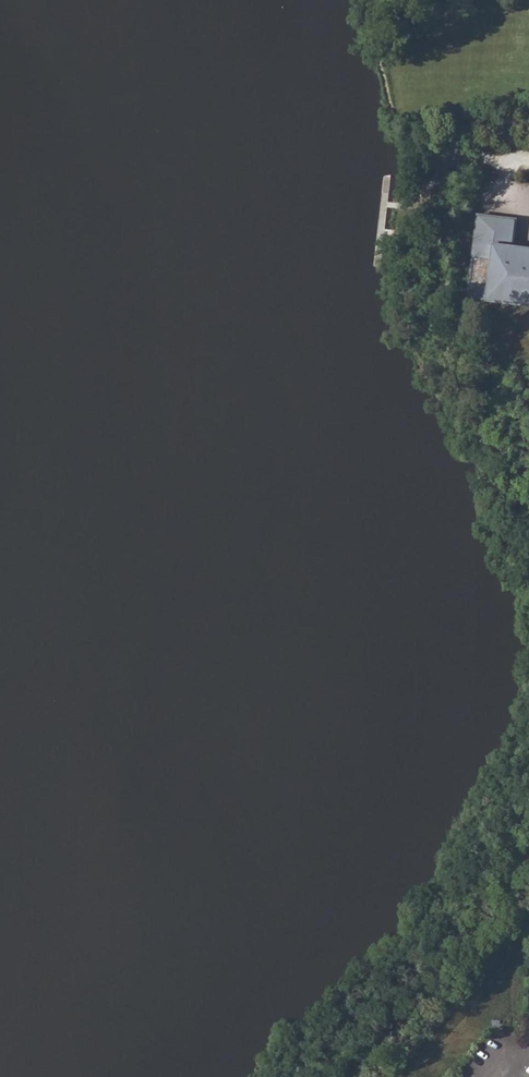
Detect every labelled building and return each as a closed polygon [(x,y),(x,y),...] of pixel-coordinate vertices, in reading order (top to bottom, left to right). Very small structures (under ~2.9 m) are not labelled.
[(470,121),(471,118),(457,116),(454,128),(468,131),(469,127),(475,128),(476,122),(470,121)] [(477,216),(467,298),(528,306),(528,249),(511,247),(514,220),(477,216)]
